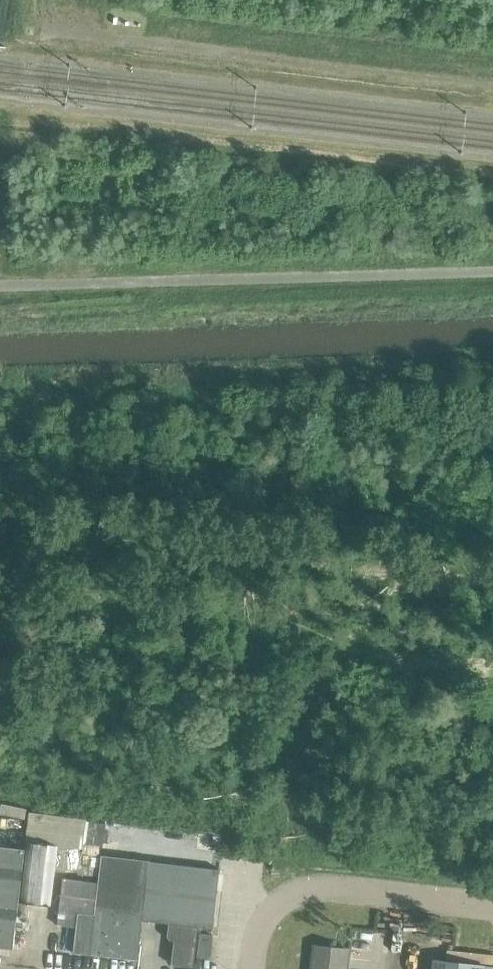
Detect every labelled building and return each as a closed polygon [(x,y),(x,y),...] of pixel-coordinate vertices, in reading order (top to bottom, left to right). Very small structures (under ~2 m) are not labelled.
[(53,853),(0,847),(0,947),(12,949),(19,891),(48,894),(53,853)] [(54,871),(77,873),(77,874),(99,876),(95,914),(78,912),(73,953),(90,955),(138,960),(142,922),(169,925),(167,939),(170,942),(174,943),(171,966),(193,968),(198,929),(213,931),(220,871),(149,863),(149,861),(102,856),(80,853),(57,851),(54,871)] [(197,957),(210,959),(213,935),(199,934),(197,957)] [(312,968),(346,968),(348,950),(314,946),(312,968)] [(483,966),(483,965),(435,960),(433,968),(492,968),(492,967),(483,966)]
